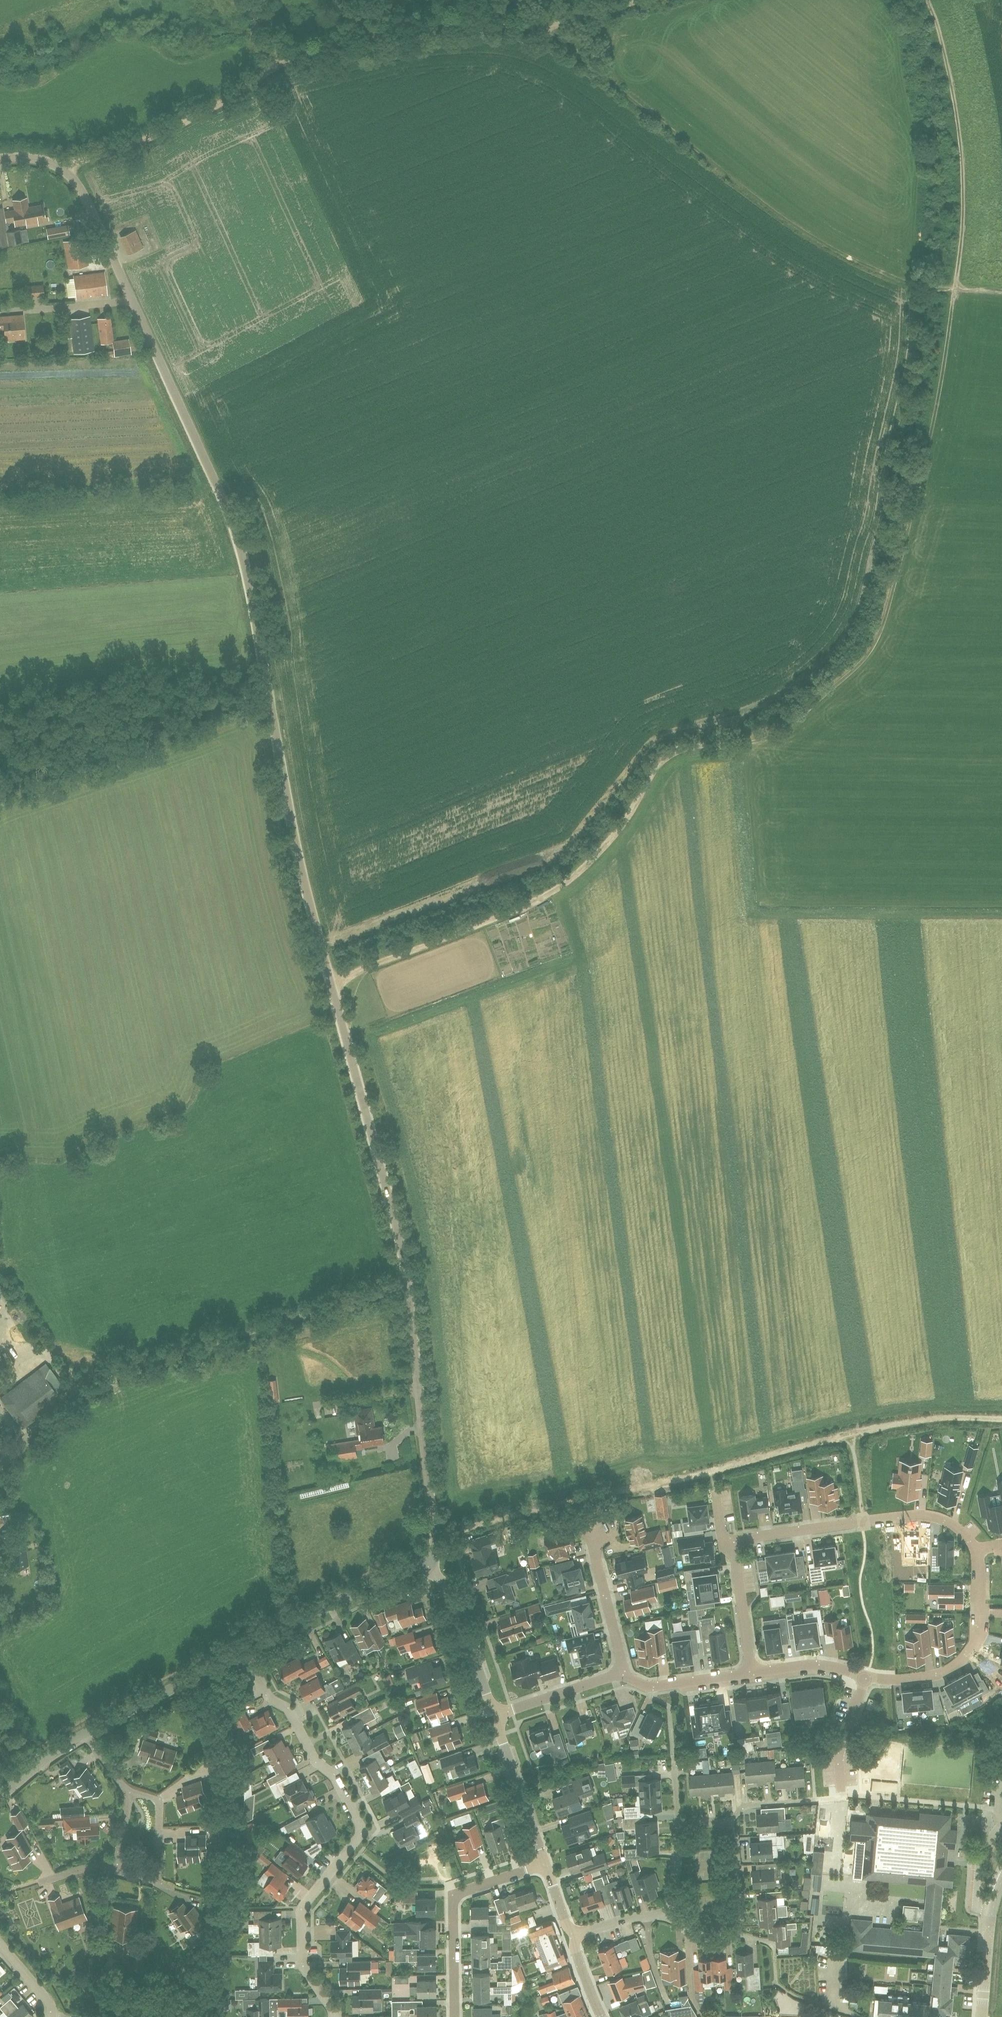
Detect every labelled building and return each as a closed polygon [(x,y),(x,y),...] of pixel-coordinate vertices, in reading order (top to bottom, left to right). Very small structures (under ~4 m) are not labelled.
[(5,211),(7,221),(15,220),(16,225),(27,223),(27,226),(38,224),(37,221),(48,219),(47,211),(44,212),(42,205),(28,207),(26,198),(14,200),(15,210),(5,211)] [(20,232),(20,229),(6,231),(2,207),(0,207),(0,246),(22,242),(20,232)] [(48,237),(69,233),(68,225),(47,229),(48,237)] [(123,236),(130,253),(142,248),(135,231),(123,236)] [(68,269),(88,265),(82,238),(63,242),(68,269)] [(76,298),(107,294),(104,272),(74,276),(76,298)] [(27,298),(43,296),(42,284),(26,286),(27,298)] [(74,353),(94,350),(89,317),(69,319),(74,353)] [(129,340),(113,342),(110,317),(98,319),(101,344),(113,342),(115,356),(130,354),(129,340)] [(9,318),(0,319),(0,331),(2,331),(2,337),(13,336),(14,340),(23,339),(21,322),(10,323),(9,318)] [(16,1385),(0,1397),(0,1398),(22,1428),(62,1398),(59,1395),(67,1389),(46,1362),(16,1385)] [(276,1380),(266,1381),(269,1403),(279,1401),(276,1380)] [(360,1425),(361,1429),(362,1439),(328,1445),(331,1460),(357,1456),(356,1446),(384,1441),(384,1438),(385,1438),(384,1433),(383,1433),(382,1425),(372,1427),(370,1415),(372,1412),(366,1408),(359,1409),(355,1415),(357,1426),(360,1425)] [(922,1441),(921,1455),(930,1456),(932,1442),(922,1441)] [(970,1446),(967,1457),(965,1464),(972,1466),(974,1459),(977,1449),(970,1446)] [(900,1466),(899,1476),(894,1475),(893,1486),(898,1487),(897,1496),(917,1498),(918,1488),(920,1488),(921,1479),(919,1479),(920,1468),(912,1467),(912,1466),(909,1466),(909,1467),(900,1466)] [(958,1471),(949,1469),(948,1476),(944,1475),(942,1484),(941,1484),(939,1491),(941,1491),(939,1500),(955,1504),(961,1479),(957,1478),(958,1471)] [(832,1483),(831,1483),(823,1484),(822,1477),(808,1479),(811,1502),(819,1501),(820,1508),(836,1506),(835,1499),(839,1498),(837,1488),(833,1489),(832,1483)] [(792,1481),(793,1491),(786,1492),(785,1490),(774,1492),(776,1504),(779,1503),(780,1511),(790,1509),(790,1513),(802,1511),(800,1503),(798,1490),(804,1489),(803,1480),(792,1481)] [(755,1499),(754,1495),(740,1497),(743,1519),(757,1517),(756,1511),(759,1511),(759,1512),(769,1510),(767,1497),(755,1499)] [(668,1517),(665,1496),(655,1497),(658,1518),(668,1517)] [(992,1506),(990,1496),(979,1497),(983,1515),(989,1514),(990,1519),(988,1519),(990,1527),(992,1527),(992,1529),(1001,1527),(1001,1504),(992,1506)] [(702,1523),(709,1522),(707,1505),(688,1507),(690,1521),(683,1522),(684,1532),(703,1530),(702,1523)] [(659,1530),(651,1532),(645,1534),(641,1517),(626,1521),(628,1528),(626,1529),(629,1538),(630,1537),(632,1543),(639,1541),(640,1549),(662,1543),(659,1530)] [(672,1524),(672,1531),(681,1530),(680,1523),(672,1524)] [(566,1550),(575,1547),(571,1532),(562,1534),(561,1528),(549,1531),(551,1537),(545,1538),(549,1554),(554,1552),(556,1561),(568,1558),(566,1550)] [(2,1555),(4,1569),(13,1568),(19,1567),(28,1565),(26,1551),(25,1551),(22,1551),(21,1546),(24,1545),(25,1545),(22,1530),(13,1532),(7,1533),(0,1534),(0,1546),(1,1549),(4,1548),(5,1554),(2,1555)] [(472,1541),(473,1542),(475,1549),(473,1550),(476,1558),(473,1559),(476,1568),(475,1569),(476,1573),(478,1573),(478,1575),(485,1572),(486,1574),(493,1571),(492,1570),(499,1568),(494,1551),(492,1552),(490,1547),(503,1543),(499,1532),(472,1541)] [(701,1535),(697,1536),(696,1536),(692,1537),(678,1539),(681,1553),(690,1552),(691,1561),(714,1558),(713,1553),(715,1551),(714,1545),(712,1544),(712,1542),(704,1543),(704,1542),(703,1536),(703,1535),(701,1535)] [(904,1535),(904,1557),(905,1557),(916,1557),(915,1564),(928,1564),(928,1552),(928,1551),(919,1551),(919,1540),(919,1535),(904,1535)] [(953,1541),(939,1541),(939,1558),(932,1558),(932,1571),(939,1571),(939,1563),(953,1564),(953,1541)] [(670,1546),(662,1548),(665,1559),(673,1557),(670,1546)] [(813,1549),(815,1563),(816,1567),(810,1568),(812,1581),(824,1580),(822,1563),(837,1561),(836,1557),(838,1557),(837,1549),(835,1550),(834,1546),(813,1549)] [(528,1554),(531,1567),(540,1565),(537,1552),(528,1554)] [(794,1552),(780,1554),(783,1575),(796,1573),(797,1578),(805,1577),(804,1563),(796,1564),(794,1552)] [(783,1575),(780,1554),(766,1556),(768,1568),(759,1569),(761,1583),(771,1582),(770,1577),(783,1575)] [(626,1575),(628,1582),(629,1587),(645,1583),(644,1578),(642,1572),(648,1570),(644,1557),(643,1557),(642,1555),(632,1558),(633,1559),(628,1561),(627,1559),(619,1561),(620,1563),(615,1564),(619,1577),(626,1575)] [(585,1587),(580,1568),(574,1569),(572,1561),(551,1567),(555,1582),(566,1579),(569,1591),(579,1589),(580,1590),(582,1589),(581,1588),(585,1587)] [(656,1571),(658,1580),(675,1576),(673,1567),(656,1571)] [(511,1586),(517,1584),(528,1580),(524,1568),(507,1574),(494,1578),(494,1579),(496,1578),(498,1584),(499,1587),(487,1591),(491,1604),(501,1600),(502,1604),(511,1601),(515,1600),(513,1594),(511,1586)] [(534,1580),(535,1580),(536,1584),(548,1582),(544,1568),(532,1571),(534,1580)] [(695,1589),(718,1586),(717,1582),(719,1581),(719,1574),(717,1574),(716,1572),(703,1575),(702,1568),(685,1571),(686,1582),(694,1581),(695,1589)] [(679,1578),(655,1582),(657,1592),(681,1588),(679,1578)] [(954,1592),(954,1585),(950,1585),(936,1585),(929,1585),(929,1586),(929,1597),(939,1597),(939,1607),(963,1607),(963,1592),(954,1592)] [(631,1592),(633,1599),(624,1601),(628,1615),(650,1609),(648,1602),(656,1599),(653,1586),(631,1592)] [(718,1586),(695,1589),(696,1597),(690,1598),(691,1609),(707,1607),(706,1601),(720,1599),(720,1597),(722,1597),(721,1590),(719,1590),(718,1586)] [(819,1591),(820,1598),(830,1597),(829,1589),(819,1591)] [(589,1602),(587,1602),(581,1604),(579,1597),(565,1601),(567,1610),(574,1608),(579,1629),(595,1625),(593,1617),(591,1610),(589,1602)] [(403,1626),(425,1618),(421,1607),(414,1610),(410,1600),(385,1608),(389,1618),(399,1615),(403,1626)] [(529,1614),(544,1611),(542,1603),(527,1606),(529,1614)] [(557,1603),(545,1606),(547,1615),(560,1612),(557,1603)] [(804,1619),(805,1622),(808,1646),(809,1646),(820,1644),(819,1635),(818,1625),(823,1624),(820,1608),(814,1609),(815,1617),(804,1619)] [(699,1622),(697,1609),(689,1610),(690,1623),(699,1622)] [(381,1610),(375,1612),(379,1623),(385,1621),(381,1610)] [(503,1625),(499,1627),(504,1642),(525,1635),(522,1627),(529,1624),(525,1610),(500,1618),(503,1625)] [(795,1623),(793,1612),(787,1613),(789,1629),(794,1629),(795,1638),(796,1648),(797,1647),(808,1646),(805,1622),(795,1623)] [(915,1615),(915,1623),(926,1624),(926,1615),(915,1615)] [(700,1619),(704,1647),(711,1646),(713,1659),(728,1657),(725,1633),(713,1634),(712,1626),(714,1626),(713,1617),(700,1619)] [(782,1649),(782,1644),(780,1632),(787,1631),(785,1618),(771,1620),(772,1628),(765,1629),(765,1630),(763,1630),(764,1637),(766,1637),(768,1651),(774,1650),(774,1652),(781,1651),(781,1649),(782,1649)] [(375,1648),(385,1643),(375,1625),(370,1628),(365,1619),(351,1626),(362,1646),(371,1641),(375,1648)] [(852,1645),(849,1625),(839,1627),(838,1619),(826,1621),(827,1634),(835,1633),(837,1647),(852,1645)] [(933,1645),(939,1644),(940,1652),(955,1650),(952,1628),(944,1629),(943,1622),(930,1624),(933,1645)] [(649,1637),(647,1637),(636,1639),(637,1648),(639,1648),(641,1663),(657,1661),(656,1653),(664,1652),(661,1630),(648,1632),(649,1637)] [(696,1630),(684,1631),(685,1639),(673,1640),(677,1664),(680,1664),(680,1666),(690,1664),(690,1662),(693,1662),(691,1644),(697,1643),(696,1630)] [(924,1662),(923,1653),(930,1652),(927,1630),(914,1632),(915,1640),(907,1641),(909,1663),(924,1662)] [(416,1655),(436,1649),(431,1633),(415,1639),(413,1631),(396,1637),(400,1649),(412,1645),(416,1655)] [(359,1657),(352,1644),(349,1639),(344,1642),(340,1632),(326,1640),(336,1660),(345,1655),(349,1662),(359,1657)] [(598,1640),(594,1641),(592,1634),(568,1640),(570,1650),(579,1648),(583,1665),(591,1663),(592,1664),(601,1662),(600,1656),(602,1655),(598,1640)] [(543,1678),(544,1679),(558,1675),(559,1674),(555,1661),(539,1665),(536,1655),(516,1662),(517,1665),(512,1667),(517,1682),(521,1681),(522,1681),(524,1686),(526,1685),(529,1687),(532,1686),(534,1683),(536,1681),(535,1675),(539,1674),(540,1676),(542,1675),(543,1678)] [(303,1677),(306,1676),(315,1671),(319,1669),(314,1659),(303,1665),(299,1657),(279,1668),(286,1680),(300,1673),(303,1677)] [(327,1657),(319,1661),(322,1666),(329,1662),(327,1657)] [(424,1687),(446,1680),(441,1664),(424,1670),(422,1664),(407,1669),(411,1682),(421,1679),(424,1687)] [(317,1675),(315,1671),(306,1676),(308,1680),(317,1675)] [(970,1672),(957,1679),(969,1699),(980,1693),(982,1695),(989,1691),(983,1679),(976,1683),(970,1672)] [(390,1674),(382,1677),(385,1686),(393,1684),(390,1674)] [(337,1692),(332,1682),(323,1686),(318,1677),(300,1686),(307,1699),(324,1691),(327,1697),(337,1692)] [(957,1706),(969,1699),(957,1679),(945,1685),(951,1696),(944,1700),(948,1713),(958,1708),(957,1706)] [(341,1698),(328,1704),(335,1719),(356,1708),(351,1698),(362,1692),(357,1682),(338,1693),(341,1698)] [(796,1716),(806,1715),(807,1715),(806,1710),(815,1708),(815,1713),(826,1712),(823,1687),(792,1692),(796,1716)] [(933,1701),(932,1692),(932,1689),(917,1690),(919,1708),(926,1707),(928,1714),(944,1712),(940,1700),(933,1701)] [(910,1709),(919,1708),(917,1690),(903,1692),(904,1699),(904,1704),(897,1704),(899,1717),(911,1716),(910,1709)] [(432,1717),(435,1716),(437,1723),(441,1722),(449,1719),(446,1712),(447,1712),(453,1710),(448,1697),(440,1699),(438,1693),(429,1696),(417,1699),(421,1711),(424,1710),(427,1718),(430,1717),(431,1716),(432,1717)] [(782,1704),(780,1693),(768,1695),(771,1713),(782,1712),(783,1719),(790,1718),(788,1703),(782,1704)] [(757,1697),(760,1715),(771,1713),(768,1695),(767,1695),(767,1696),(757,1697)] [(757,1697),(747,1699),(749,1716),(760,1715),(757,1697)] [(747,1699),(747,1698),(734,1700),(737,1718),(749,1716),(747,1699)] [(378,1702),(381,1710),(391,1708),(389,1699),(378,1702)] [(406,1708),(405,1703),(404,1702),(397,1704),(399,1710),(406,1708)] [(709,1704),(713,1728),(718,1727),(719,1734),(733,1732),(730,1711),(724,1712),(723,1704),(718,1704),(718,1702),(709,1704)] [(696,1707),(697,1715),(691,1716),(694,1737),(708,1735),(707,1729),(713,1728),(709,1704),(700,1705),(700,1707),(696,1707)] [(617,1729),(620,1737),(626,1735),(632,1724),(627,1710),(619,1713),(617,1712),(615,1705),(602,1709),(605,1717),(602,1718),(605,1727),(612,1724),(614,1730),(617,1729)] [(350,1740),(366,1732),(362,1724),(376,1717),(370,1706),(360,1712),(363,1718),(343,1728),(350,1740)] [(260,1736),(277,1726),(269,1710),(249,1721),(245,1712),(234,1718),(241,1731),(254,1725),(260,1736)] [(638,1719),(635,1726),(632,1733),(642,1738),(645,1733),(654,1737),(655,1735),(656,1735),(660,1729),(658,1728),(662,1719),(649,1712),(645,1721),(643,1722),(638,1719)] [(594,1733),(590,1722),(589,1719),(580,1722),(578,1718),(564,1722),(570,1741),(566,1742),(569,1751),(577,1749),(574,1741),(585,1738),(584,1736),(594,1733)] [(444,1722),(442,1723),(433,1726),(431,1727),(435,1741),(441,1739),(444,1749),(463,1742),(457,1726),(453,1727),(450,1720),(444,1722)] [(401,1725),(393,1728),(398,1739),(406,1735),(401,1725)] [(566,1755),(562,1741),(561,1739),(554,1741),(550,1727),(550,1726),(549,1727),(530,1733),(529,1733),(530,1734),(535,1749),(536,1749),(535,1749),(548,1744),(554,1760),(566,1755)] [(430,1728),(411,1734),(414,1743),(433,1736),(430,1728)] [(154,1738),(157,1731),(148,1729),(146,1735),(154,1738)] [(380,1749),(382,1748),(390,1744),(384,1733),(371,1740),(366,1732),(350,1740),(356,1753),(367,1748),(370,1754),(379,1749),(380,1749)] [(774,1736),(773,1732),(766,1733),(768,1747),(782,1745),(781,1735),(774,1736)] [(754,1750),(753,1741),(752,1737),(745,1738),(745,1742),(743,1743),(744,1751),(754,1750)] [(271,1761),(290,1751),(289,1748),(287,1749),(281,1739),(268,1746),(265,1740),(251,1748),(255,1754),(265,1748),(271,1761)] [(171,1768),(176,1751),(144,1740),(140,1753),(150,1756),(148,1760),(171,1768)] [(380,1749),(379,1749),(368,1755),(372,1761),(360,1767),(367,1779),(382,1771),(379,1765),(386,1761),(380,1749)] [(706,1757),(705,1749),(695,1750),(696,1758),(706,1757)] [(210,1766),(219,1757),(212,1750),(203,1758),(210,1766)] [(441,1757),(445,1768),(450,1767),(454,1777),(478,1768),(473,1755),(464,1758),(461,1750),(441,1757)] [(282,1772),(295,1765),(290,1754),(292,1753),(290,1751),(271,1761),(278,1773),(267,1779),(271,1785),(285,1777),(282,1772)] [(705,1772),(711,1772),(711,1764),(716,1764),(716,1756),(709,1756),(709,1761),(691,1761),(691,1768),(705,1769),(705,1772)] [(761,1762),(762,1784),(767,1783),(766,1780),(776,1779),(775,1769),(775,1761),(761,1762)] [(422,1774),(417,1762),(409,1766),(414,1777),(422,1774)] [(762,1784),(761,1762),(746,1764),(748,1781),(758,1780),(758,1784),(762,1784)] [(435,1781),(429,1763),(421,1766),(428,1784),(435,1781)] [(789,1767),(791,1790),(796,1789),(795,1786),(806,1785),(804,1766),(789,1767)] [(101,1790),(98,1785),(86,1768),(76,1775),(71,1767),(60,1775),(69,1788),(75,1784),(84,1795),(90,1791),(93,1796),(101,1790)] [(775,1769),(776,1779),(777,1787),(787,1786),(787,1790),(791,1790),(789,1767),(775,1769)] [(382,1771),(367,1779),(373,1792),(387,1784),(390,1791),(402,1785),(399,1778),(396,1780),(393,1774),(385,1778),(382,1771)] [(718,1774),(720,1792),(720,1796),(724,1795),(724,1792),(735,1791),(733,1773),(718,1774)] [(704,1775),(706,1797),(711,1797),(710,1793),(720,1792),(718,1774),(704,1775)] [(640,1785),(641,1796),(661,1794),(660,1780),(636,1781),(635,1775),(623,1775),(624,1787),(640,1785)] [(702,1797),(706,1797),(704,1775),(690,1777),(692,1795),(702,1794),(702,1797)] [(288,1777),(276,1783),(271,1785),(277,1797),(287,1791),(291,1798),(309,1788),(308,1789),(302,1778),(291,1784),(288,1777)] [(590,1779),(577,1783),(579,1790),(554,1798),(559,1814),(582,1806),(579,1796),(594,1791),(590,1779)] [(183,1787),(185,1794),(177,1797),(183,1812),(203,1805),(200,1797),(206,1794),(201,1781),(183,1787)] [(468,1806),(488,1799),(483,1784),(465,1789),(463,1783),(448,1788),(452,1799),(464,1795),(468,1806)] [(309,1788),(291,1798),(293,1797),(296,1804),(291,1806),(296,1816),(307,1810),(304,1804),(315,1799),(313,1795),(315,1793),(312,1789),(310,1789),(309,1788)] [(403,1817),(422,1807),(417,1796),(408,1801),(403,1792),(385,1801),(392,1815),(399,1811),(403,1817)] [(367,1795),(369,1802),(375,1800),(373,1793),(367,1795)] [(626,1817),(637,1817),(637,1811),(662,1809),(661,1794),(641,1796),(642,1806),(625,1807),(626,1817)] [(82,1807),(72,1807),(60,1809),(60,1816),(83,1814),(83,1805),(82,1805),(82,1807)] [(430,1805),(421,1810),(424,1816),(433,1811),(430,1805)] [(772,1814),(762,1814),(757,1815),(758,1831),(779,1829),(778,1821),(786,1821),(785,1807),(771,1808),(772,1814)] [(587,1826),(595,1824),(590,1810),(574,1815),(576,1822),(563,1826),(569,1842),(590,1835),(587,1826)] [(27,1824),(19,1811),(11,1815),(19,1828),(27,1824)] [(318,1842),(319,1841),(336,1832),(331,1823),(329,1823),(324,1812),(311,1818),(307,1820),(308,1821),(318,1841),(318,1842)] [(414,1826),(421,1822),(416,1812),(404,1818),(407,1825),(394,1831),(401,1845),(411,1840),(412,1841),(420,1837),(414,1826)] [(232,1814),(214,1814),(213,1824),(232,1825),(232,1814)] [(871,1859),(944,1866),(945,1849),(955,1850),(957,1829),(949,1828),(950,1817),(921,1814),(920,1820),(870,1815),(870,1821),(853,1819),(851,1840),(857,1840),(853,1878),(869,1879),(871,1859)] [(66,1832),(70,1832),(70,1831),(78,1830),(78,1839),(98,1837),(97,1822),(89,1823),(88,1816),(69,1818),(69,1823),(64,1823),(65,1826),(63,1826),(64,1831),(64,1832),(65,1832),(66,1832)] [(40,1827),(42,1826),(45,1826),(45,1828),(51,1827),(51,1826),(53,1825),(53,1817),(39,1819),(40,1827)] [(637,1817),(626,1817),(623,1818),(624,1828),(637,1827),(638,1838),(657,1837),(656,1822),(638,1823),(637,1817)] [(298,1818),(285,1825),(288,1831),(288,1832),(302,1825),(301,1824),(298,1818)] [(500,1830),(506,1828),(502,1818),(491,1821),(494,1828),(486,1831),(492,1850),(505,1845),(500,1830)] [(244,1823),(245,1841),(253,1841),(252,1822),(244,1823)] [(482,1843),(480,1837),(475,1824),(464,1828),(467,1837),(457,1840),(463,1859),(478,1854),(475,1846),(482,1843)] [(220,1846),(229,1845),(230,1845),(230,1839),(229,1825),(219,1826),(220,1846)] [(277,1841),(280,1834),(274,1830),(270,1837),(277,1841)] [(14,1868),(26,1862),(29,1860),(24,1852),(31,1849),(21,1831),(10,1836),(14,1843),(3,1849),(14,1868)] [(804,1842),(814,1841),(815,1833),(804,1833),(804,1842)] [(784,1834),(769,1835),(769,1841),(752,1843),(752,1859),(772,1857),(772,1845),(784,1844),(784,1834)] [(200,1859),(199,1849),(206,1849),(205,1835),(186,1836),(186,1843),(178,1843),(179,1860),(200,1859)] [(657,1837),(638,1838),(639,1848),(625,1849),(626,1859),(640,1859),(639,1853),(658,1852),(657,1837)] [(311,1845),(311,1846),(304,1850),(313,1858),(323,1848),(319,1841),(318,1842),(318,1841),(311,1845)] [(259,1852),(263,1847),(257,1842),(253,1847),(259,1852)] [(308,1864),(304,1861),(309,1856),(291,1842),(284,1852),(289,1856),(284,1863),(299,1875),(308,1864)] [(572,1871),(582,1868),(584,1875),(608,1867),(604,1855),(592,1859),(588,1848),(567,1855),(572,1871)] [(813,1851),(811,1874),(822,1875),(825,1852),(813,1851)] [(268,1865),(272,1859),(260,1852),(256,1858),(268,1865)] [(934,1941),(938,1941),(944,1886),(953,1887),(955,1867),(944,1866),(871,1859),(869,1879),(927,1884),(925,1908),(905,1906),(904,1918),(924,1920),(923,1932),(897,1930),(897,1928),(892,1927),(892,1929),(872,1927),(872,1924),(872,1921),(852,1919),(850,1948),(933,1955),(934,1941)] [(285,1890),(289,1885),(278,1876),(282,1870),(272,1863),(265,1872),(272,1878),(265,1887),(280,1899),(286,1891),(285,1890)] [(766,1870),(757,1871),(753,1871),(754,1887),(774,1885),(774,1877),(781,1876),(781,1863),(766,1864),(766,1870)] [(654,1886),(658,1885),(655,1873),(641,1877),(639,1870),(630,1873),(637,1894),(643,1892),(645,1898),(657,1894),(654,1886)] [(378,1901),(387,1889),(370,1875),(367,1879),(363,1876),(357,1884),(360,1887),(357,1890),(365,1897),(368,1893),(378,1901)] [(607,1892),(605,1884),(602,1876),(593,1879),(597,1891),(580,1896),(585,1911),(605,1905),(601,1893),(607,1892)] [(827,1884),(836,1886),(839,1879),(830,1876),(827,1884)] [(615,1896),(617,1901),(618,1906),(633,1902),(627,1885),(620,1888),(618,1880),(611,1882),(605,1884),(607,1892),(609,1898),(615,1896)] [(498,1911),(503,1909),(513,1906),(512,1902),(518,1901),(520,1909),(537,1903),(533,1890),(525,1893),(524,1891),(509,1896),(509,1894),(494,1899),(498,1911)] [(417,1913),(435,1913),(435,1897),(417,1898),(417,1891),(403,1891),(402,1903),(417,1902),(417,1913)] [(759,1912),(787,1910),(787,1905),(784,1905),(777,1905),(776,1898),(783,1897),(787,1897),(786,1891),(766,1892),(766,1898),(758,1899),(759,1912)] [(59,1929),(87,1918),(79,1897),(62,1903),(59,1895),(49,1899),(52,1907),(51,1907),(59,1929)] [(812,1900),(803,1900),(803,1909),(812,1909),(812,1900)] [(360,1902),(356,1908),(349,1902),(339,1914),(357,1928),(363,1920),(372,1927),(380,1917),(360,1902)] [(206,1924),(198,1912),(194,1906),(188,1910),(183,1903),(170,1912),(182,1930),(192,1923),(196,1930),(206,1924)] [(134,1939),(137,1909),(113,1907),(110,1937),(134,1939)] [(500,1914),(497,1914),(488,1914),(488,1907),(473,1907),(473,1923),(489,1923),(489,1922),(497,1922),(503,1921),(500,1914)] [(261,1932),(281,1932),(281,1918),(267,1919),(267,1910),(254,1910),(255,1923),(261,1923),(261,1932)] [(768,1925),(778,1923),(778,1916),(788,1915),(787,1910),(759,1912),(760,1925),(768,1925)] [(847,1916),(815,1915),(815,1924),(825,1925),(824,1936),(833,1937),(833,1928),(839,1928),(840,1924),(847,1924),(847,1916)] [(511,1931),(511,1938),(520,1935),(519,1931),(522,1929),(526,1928),(530,1926),(526,1918),(526,1917),(522,1919),(511,1923),(511,1931)] [(530,1929),(534,1937),(541,1955),(555,1950),(556,1953),(563,1950),(559,1941),(560,1940),(561,1938),(559,1932),(557,1931),(556,1929),(557,1927),(555,1921),(553,1920),(551,1921),(551,1919),(536,1925),(530,1928),(530,1929)] [(413,1935),(413,1929),(413,1922),(395,1922),(395,1935),(413,1935)] [(413,1922),(413,1929),(413,1935),(414,1936),(421,1936),(421,1944),(436,1944),(435,1928),(429,1928),(421,1928),(421,1922),(413,1922)] [(768,1925),(769,1938),(777,1937),(778,1945),(790,1944),(789,1936),(787,1936),(786,1929),(797,1928),(796,1922),(778,1923),(768,1925)] [(95,1939),(95,1926),(86,1926),(86,1939),(95,1939)] [(350,1940),(350,1930),(337,1930),(338,1940),(332,1940),(332,1955),(353,1954),(352,1940),(350,1940)] [(267,1946),(281,1945),(281,1932),(261,1932),(261,1941),(255,1941),(255,1954),(268,1954),(267,1946)] [(967,1961),(970,1936),(950,1934),(949,1942),(938,1941),(934,1941),(933,1955),(936,1956),(933,1985),(928,1985),(928,1992),(931,1992),(930,2004),(909,2002),(909,1997),(889,1995),(889,2000),(880,1999),(879,2016),(895,2016),(950,2016),(950,2010),(952,2010),(953,1994),(954,1987),(950,1987),(953,1959),(967,1961)] [(474,1950),(498,1950),(498,1943),(490,1943),(490,1935),(473,1936),(474,1950)] [(636,1937),(628,1940),(632,1951),(640,1948),(636,1937)] [(599,1951),(604,1964),(618,1958),(616,1952),(622,1949),(619,1943),(614,1946),(613,1945),(599,1951)] [(147,1945),(132,1946),(133,1971),(143,1971),(143,1966),(148,1966),(147,1945)] [(407,1960),(407,1954),(407,1949),(394,1949),(394,1961),(407,1960)] [(474,1964),(487,1963),(490,1963),(490,1956),(498,1956),(498,1950),(474,1950),(474,1964)] [(555,1950),(541,1955),(542,1957),(538,1959),(541,1967),(546,1965),(548,1969),(567,1962),(563,1950),(556,1953),(555,1950)] [(685,1958),(678,1959),(677,1952),(662,1953),(662,1962),(661,1962),(661,1969),(663,1969),(663,1977),(673,1976),(674,1983),(687,1983),(686,1969),(685,1958)] [(761,1988),(760,1974),(753,1975),(752,1953),(737,1954),(738,1973),(747,1972),(749,1989),(761,1988)] [(114,1970),(119,1959),(109,1954),(104,1965),(114,1970)] [(436,1954),(419,1954),(408,1954),(408,1961),(419,1961),(419,1968),(436,1968),(436,1954)] [(499,1968),(512,1968),(512,1956),(512,1955),(502,1955),(502,1960),(499,1961),(499,1968)] [(604,1964),(608,1974),(622,1968),(618,1958),(604,1964)] [(712,1959),(714,1979),(714,1985),(725,1984),(726,1988),(733,1988),(732,1967),(727,1967),(726,1958),(712,1959)] [(703,1980),(714,1979),(712,1959),(699,1960),(700,1969),(694,1969),(695,1990),(703,1990),(703,1986),(703,1980)] [(260,1989),(282,1989),(282,1973),(274,1973),(273,1961),(260,1961),(260,1974),(259,1974),(260,1989)] [(361,1972),(371,1972),(371,1961),(348,1962),(349,1968),(341,1968),(341,1983),(361,1982),(361,1972)] [(518,1983),(526,1980),(520,1966),(513,1969),(513,1984),(518,1983)] [(555,1980),(556,1981),(545,1985),(547,1991),(558,1987),(559,1989),(575,1982),(569,1967),(552,1973),(555,1980)] [(160,1984),(165,1980),(159,1972),(154,1976),(160,1984)] [(474,1987),(490,1986),(490,1973),(474,1974),(474,1987)] [(646,1987),(642,1974),(622,1979),(622,1977),(611,1981),(617,1998),(628,1994),(627,1992),(646,1987)] [(395,1983),(409,1982),(409,1975),(395,1975),(395,1983)] [(419,1995),(437,1995),(436,1980),(419,1981),(419,1987),(411,1987),(411,1994),(419,1993),(419,1995)] [(147,1991),(152,1987),(147,1981),(142,1985),(147,1991)] [(498,1986),(490,1986),(474,1987),(474,2000),(490,1999),(490,1991),(498,1991),(506,1991),(506,1993),(509,1993),(512,1993),(512,1991),(512,1986),(498,1986)] [(565,2008),(582,2001),(580,1994),(581,1994),(578,1986),(577,1987),(576,1986),(559,1993),(565,2008)] [(609,1987),(602,1990),(607,2001),(614,1998),(609,1987)] [(373,2000),(381,2000),(381,1988),(360,1988),(361,1995),(354,1995),(354,2011),(373,2010),(373,2000)] [(260,1989),(248,1989),(248,1998),(256,1998),(260,1998),(260,1989)] [(696,1990),(696,1992),(697,1998),(700,2006),(704,2005),(703,1990),(696,1990)] [(647,2002),(645,1995),(635,1999),(636,2001),(621,2007),(625,2016),(633,2016),(641,2014),(642,2016),(652,2013),(647,2002)] [(544,2004),(553,2004),(552,1996),(544,1997),(544,2004)] [(293,1997),(280,1998),(280,2009),(288,2009),(288,2016),(309,2016),(309,2004),(302,2004),(302,1997),(293,1997)] [(850,2001),(850,2007),(858,2013),(858,1997),(850,1997),(850,2001)] [(17,2016),(32,2016),(33,2016),(23,2004),(19,2007),(10,1998),(5,2002),(17,2016)] [(260,1998),(256,1998),(256,2008),(247,2008),(248,2016),(270,2016),(270,1998),(260,1998)] [(410,2009),(410,2007),(410,2000),(392,2001),(392,2009),(410,2009)] [(567,2011),(568,2016),(569,2016),(576,2014),(577,2015),(587,2012),(582,2001),(565,2008),(567,2011)] [(5,2002),(0,2006),(0,2008),(8,2016),(7,2016),(17,2016),(5,2002)] [(423,2006),(415,2007),(415,2013),(411,2013),(411,2016),(437,2016),(437,2006),(423,2006)] [(500,2015),(492,2014),(492,2008),(475,2009),(475,2016),(500,2016),(500,2015)]
